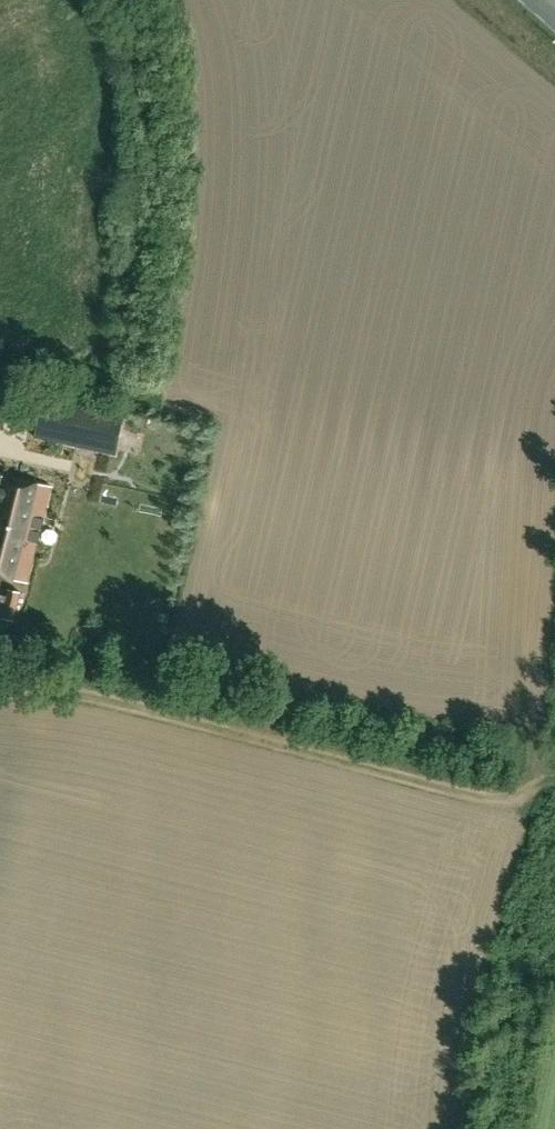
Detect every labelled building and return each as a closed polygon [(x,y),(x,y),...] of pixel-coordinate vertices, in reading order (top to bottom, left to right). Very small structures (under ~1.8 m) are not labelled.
[(114,453),(123,414),(45,397),(36,436),(114,453)] [(50,486),(0,473),(0,574),(26,581),(50,486)] [(8,588),(3,608),(1,617),(14,620),(20,591),(8,588)]
